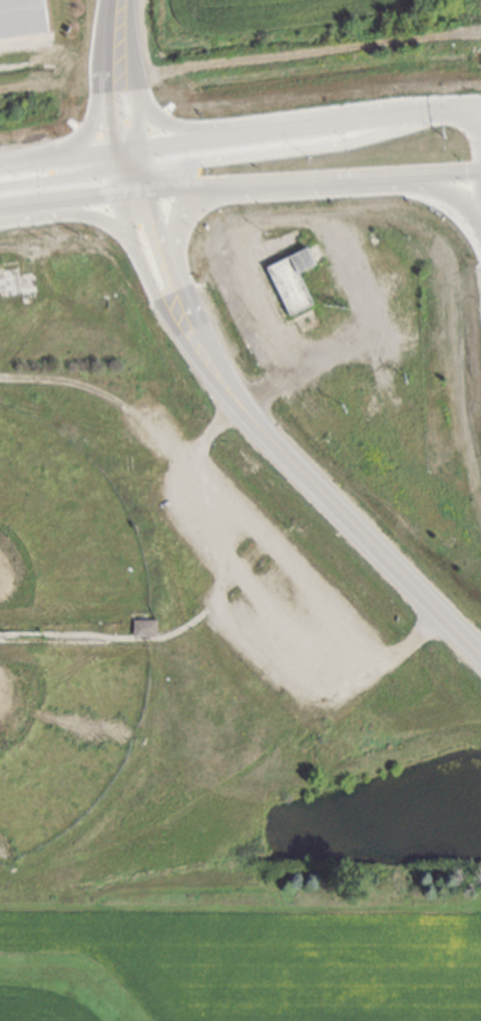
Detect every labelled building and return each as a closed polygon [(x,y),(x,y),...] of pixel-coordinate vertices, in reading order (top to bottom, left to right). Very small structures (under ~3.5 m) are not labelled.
[(61,29),(0,36),(0,0),(57,0),(61,29)] [(290,323),(263,267),(312,243),(320,261),(300,271),(320,307),(290,323)] [(157,619),(134,619),(134,636),(157,636),(157,619)]
